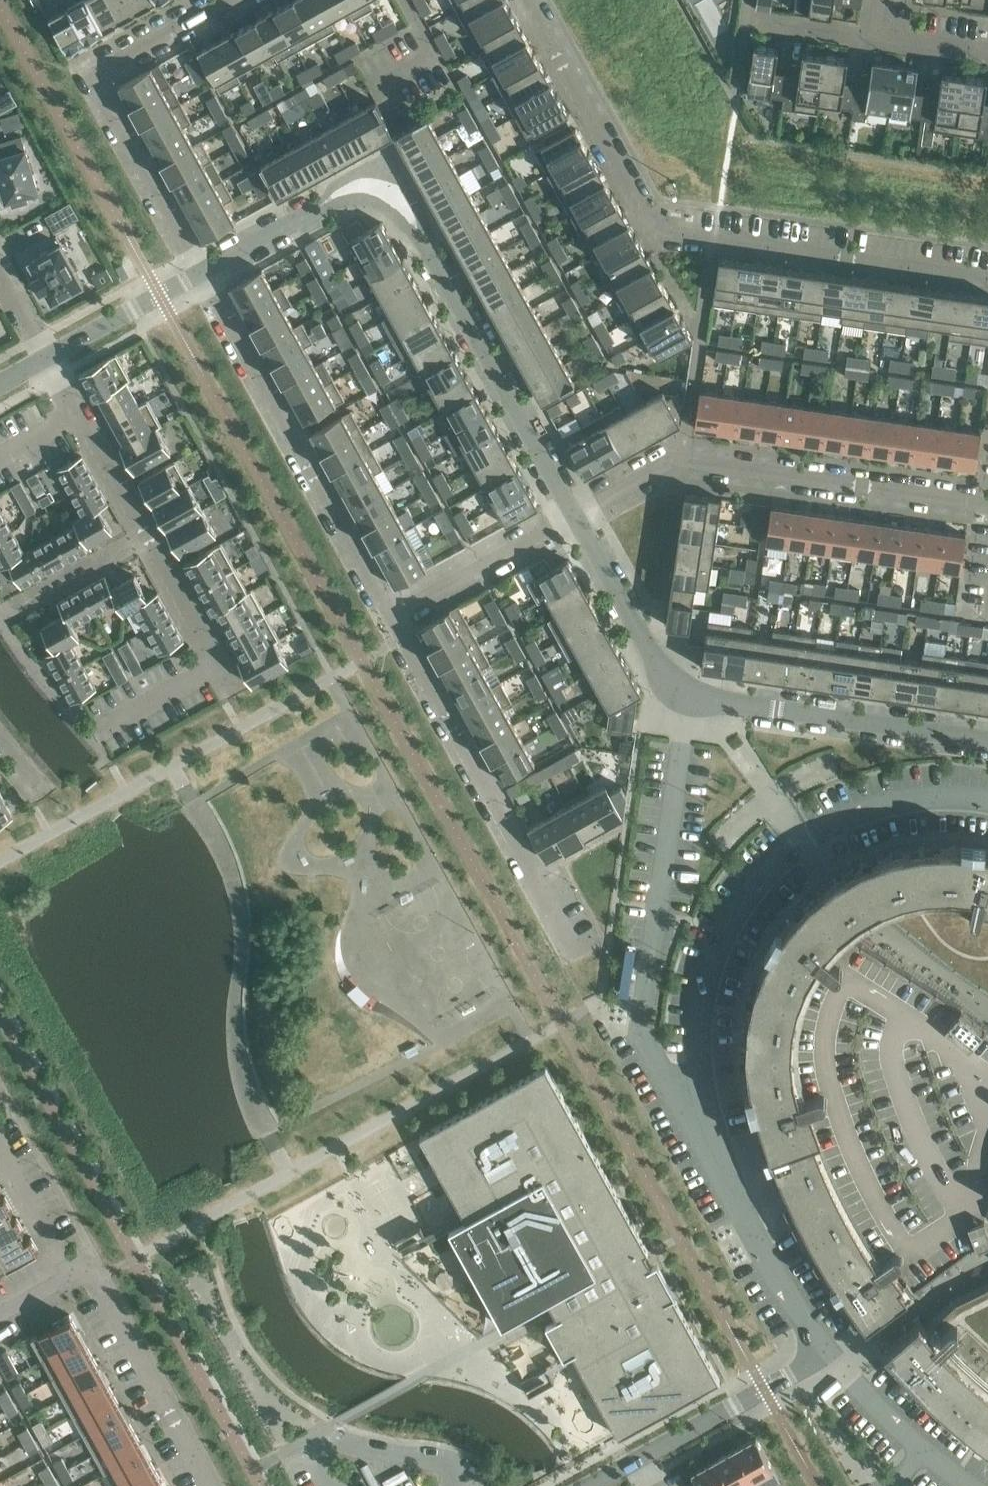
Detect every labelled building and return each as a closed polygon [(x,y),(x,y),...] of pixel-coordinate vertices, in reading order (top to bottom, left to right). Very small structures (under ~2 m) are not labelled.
[(63,0),(62,0),(44,10),(68,52),(81,45),(80,44),(85,41),(86,42),(87,42),(63,0)] [(87,42),(99,35),(98,34),(103,31),(104,33),(105,32),(87,0),(82,0),(68,7),(64,0),(63,0),(87,42)] [(105,32),(117,25),(116,24),(121,21),(122,23),(122,22),(110,0),(87,0),(105,32)] [(122,22),(135,15),(134,14),(139,12),(139,13),(140,12),(133,0),(110,0),(122,22)] [(140,12),(153,6),(152,4),(156,2),(157,3),(158,3),(157,0),(133,0),(140,12)] [(275,10),(297,51),(316,40),(294,0),(292,0),(275,10)] [(316,40),(335,30),(319,0),(294,0),(316,40)] [(335,30),(336,30),(331,21),(349,11),(354,20),(354,19),(344,0),(319,0),(335,30)] [(354,19),(373,9),(368,0),(344,0),(354,19)] [(457,11),(477,0),(451,0),(457,11)] [(469,32),(510,9),(505,0),(477,0),(457,11),(469,32)] [(756,9),(771,11),(772,0),(757,0),(756,9)] [(794,10),(832,15),(834,0),(795,0),(794,10)] [(426,1),(417,6),(423,16),(432,11),(426,1)] [(480,53),(522,30),(510,9),(469,32),(476,28),(487,49),(480,53)] [(275,10),(256,20),(278,61),(297,51),(275,10)] [(256,20),(237,31),(255,63),(273,53),(278,62),(278,61),(256,20)] [(394,21),(384,27),(389,35),(399,30),(394,21)] [(389,35),(384,27),(373,33),(378,42),(389,35)] [(480,53),(492,74),(533,51),(522,30),(480,53)] [(237,31),(218,41),(236,74),(255,63),(237,31)] [(435,37),(440,48),(449,43),(443,32),(435,37)] [(236,74),(218,41),(198,52),(221,93),(240,82),(236,74)] [(356,42),(346,48),(351,56),(361,51),(356,42)] [(449,43),(440,48),(446,58),(455,53),(449,43)] [(782,108),(787,74),(775,73),(778,49),(754,45),(747,93),(783,99),(782,108)] [(351,56),(346,48),(335,54),(340,63),(351,56)] [(504,95),(545,72),(533,51),(492,74),(499,71),(511,91),(504,95)] [(782,108),(817,113),(825,55),(803,52),(799,76),(787,74),(782,108)] [(852,118),(857,85),(845,83),(848,59),(825,55),(817,113),(818,113),(819,104),(853,109),(852,118)] [(185,62),(191,73),(200,68),(194,58),(185,62)] [(354,61),(334,72),(339,81),(359,70),(354,61)] [(867,111),(888,114),(895,66),(873,62),(869,86),(857,85),(852,118),(865,120),(867,111)] [(318,63),(307,69),(312,78),(323,72),(318,63)] [(888,114),(923,119),(926,95),(914,93),(918,69),(895,66),(888,114)] [(200,68),(191,73),(197,83),(206,79),(200,68)] [(119,87),(130,107),(162,89),(151,69),(119,87)] [(312,78),(307,69),(297,75),(302,83),(312,78)] [(339,81),(334,72),(323,78),(328,87),(339,81)] [(504,95),(515,116),(557,93),(545,72),(504,95)] [(934,130),(956,134),(965,76),(942,72),(939,96),(926,95),(923,119),(935,121),(934,130)] [(458,79),(464,90),(472,85),(467,74),(458,79)] [(987,138),(987,104),(984,103),(987,79),(965,76),(956,134),(987,138)] [(307,88),(296,93),(301,102),(320,91),(316,83),(307,88)] [(280,84),(270,90),(274,99),(285,93),(280,84)] [(472,85),(464,90),(470,100),(478,95),(472,85)] [(130,107),(140,126),(181,103),(172,107),(162,89),(130,107)] [(274,99),(270,90),(259,96),(264,104),(274,99)] [(0,96),(0,112),(16,103),(9,91),(0,96)] [(301,102),(296,93),(286,99),(290,108),(301,102)] [(557,93),(515,116),(528,138),(569,115),(557,93)] [(206,100),(212,111),(221,106),(215,95),(206,100)] [(240,106),(245,115),(256,109),(251,100),(240,106)] [(376,102),(356,113),(374,145),(394,134),(376,102)] [(140,126),(151,145),(191,122),(181,103),(140,126)] [(221,106),(212,111),(218,121),(227,116),(221,106)] [(458,112),(464,122),(472,118),(467,107),(458,112)] [(269,109),(258,114),(263,123),(274,117),(269,109)] [(14,113),(2,117),(4,126),(17,122),(18,126),(23,125),(22,121),(19,112),(14,113)] [(356,113),(337,123),(355,156),(374,145),(356,113)] [(263,123),(258,114),(248,120),(253,129),(263,123)] [(481,121),(487,132),(496,127),(490,116),(481,121)] [(395,135),(406,154),(438,136),(427,117),(395,135)] [(472,118),(464,122),(469,133),(478,128),(472,118)] [(151,145),(161,164),(194,146),(183,127),(192,122),(191,122),(151,145)] [(337,123),(319,134),(336,166),(355,156),(337,123)] [(227,138),(233,148),(242,144),(236,133),(231,124),(222,129),(227,138)] [(496,127),(487,132),(493,142),(501,137),(496,127)] [(535,151),(547,173),(588,150),(576,128),(535,151)] [(319,134),(300,144),(317,177),(336,166),(319,134)] [(6,201),(10,200),(12,207),(28,202),(26,195),(38,191),(21,136),(0,142),(0,181),(6,201)] [(406,154),(416,173),(449,155),(438,136),(406,154)] [(242,144),(233,148),(239,159),(248,154),(242,144)] [(300,144),(281,155),(299,187),(317,177),(300,144)] [(479,150),(485,160),(493,155),(487,145),(479,150)] [(161,164),(171,182),(212,160),(212,159),(204,164),(194,146),(161,164)] [(547,173),(559,194),(600,171),(588,150),(547,173)] [(299,187),(281,155),(261,166),(279,198),(299,187)] [(416,173),(427,192),(459,174),(449,155),(416,173)] [(493,155),(485,160),(490,171),(499,166),(493,155)] [(171,182),(182,201),(223,179),(212,160),(171,182)] [(248,176),(254,186),(263,181),(257,171),(248,176)] [(559,194),(570,215),(611,192),(600,171),(559,194)] [(513,178),(519,189),(527,184),(522,173),(513,178)] [(427,192),(437,211),(470,193),(459,174),(427,192)] [(182,201),(192,220),(233,198),(223,179),(182,201)] [(263,181),(254,186),(260,197),(268,192),(263,181)] [(500,188),(505,198),(514,193),(508,183),(500,188)] [(570,215),(582,236),(623,213),(611,192),(570,215)] [(437,211),(448,230),(480,212),(470,193),(437,211)] [(514,193),(505,198),(511,209),(520,204),(514,193)] [(524,199),(530,210),(539,205),(533,194),(524,199)] [(233,198),(192,220),(204,240),(236,222),(225,203),(234,198),(233,198)] [(78,218),(70,203),(46,216),(55,232),(78,218)] [(539,205),(530,210),(536,220),(545,215),(539,205)] [(448,230),(458,249),(491,231),(480,212),(448,230)] [(589,233),(600,253),(635,234),(623,213),(582,236),(589,233)] [(342,228),(359,259),(392,241),(381,221),(365,230),(358,219),(342,228)] [(521,225),(526,236),(535,231),(529,221),(521,225)] [(458,249),(469,268),(501,250),(491,231),(458,249)] [(535,231),(526,236),(532,246),(541,242),(535,231)] [(605,278),(646,255),(635,234),(600,253),(612,274),(605,278)] [(548,241),(553,252),(562,247),(556,236),(548,241)] [(359,259),(370,279),(403,261),(392,241),(359,259)] [(51,301),(52,303),(54,302),(82,286),(84,285),(83,283),(82,283),(62,246),(61,244),(59,245),(31,261),(29,262),(30,263),(37,275),(33,277),(35,281),(39,287),(41,291),(45,289),(51,301)] [(562,247),(553,252),(559,262),(568,257),(562,247)] [(469,268),(479,287),(512,269),(501,250),(469,268)] [(605,278),(617,299),(658,276),(646,255),(605,278)] [(297,263),(303,273),(311,268),(305,258),(297,263)] [(713,305),(735,308),(742,262),(719,258),(713,305)] [(542,264),(547,274),(556,269),(550,259),(542,264)] [(370,279),(381,297),(413,280),(403,261),(370,279)] [(735,308),(757,311),(763,265),(742,262),(735,308)] [(318,268),(324,279),(332,274),(327,264),(318,268)] [(757,311),(778,314),(785,268),(763,265),(757,311)] [(778,314),(800,317),(806,271),(785,268),(778,314)] [(229,287),(241,307),(281,285),(273,289),(262,269),(229,287)] [(479,287),(490,306),(522,288),(512,269),(479,287)] [(556,269),(547,274),(553,285),(562,280),(556,269)] [(800,317),(821,320),(828,274),(806,271),(800,317)] [(842,323),(849,277),(828,274),(821,320),(822,320),(823,311),(843,314),(842,323)] [(617,299),(628,320),(669,297),(658,276),(617,299)] [(307,282),(313,292),(322,287),(316,277),(307,282)] [(842,323),(864,326),(870,280),(849,277),(842,323)] [(571,283),(577,294),(585,289),(580,278),(571,283)] [(382,321),(383,321),(424,298),(413,280),(381,297),(391,316),(382,321)] [(866,317),(886,320),(892,283),(870,280),(864,326),(864,327),(866,317)] [(328,287),(334,298),(343,293),(337,283),(328,287)] [(906,333),(908,323),(913,287),(892,283),(886,320),(885,329),(906,333)] [(241,307),(251,326),(292,304),(281,285),(241,307)] [(322,287),(313,292),(319,303),(328,298),(322,287)] [(908,323),(929,326),(934,290),(913,287),(908,323)] [(490,306),(500,325),(533,307),(522,288),(490,306)] [(585,289),(577,294),(582,304),(591,299),(585,289)] [(949,339),(956,293),(934,290),(929,326),(950,329),(949,339)] [(343,293),(334,298),(340,308),(349,304),(343,293)] [(949,339),(971,342),(977,296),(956,293),(949,339)] [(971,342),(987,345),(987,297),(977,296),(971,342)] [(563,302),(568,312),(577,307),(571,297),(563,302)] [(628,320),(640,341),(681,318),(669,297),(628,320)] [(383,321),(393,340),(434,317),(424,298),(383,321)] [(251,326),(261,345),(302,323),(302,322),(294,327),(284,309),(292,304),(251,326)] [(500,325),(511,344),(543,326),(533,307),(500,325)] [(577,307),(568,312),(574,323),(583,318),(577,307)] [(328,320),(334,330),(343,325),(337,315),(328,320)] [(393,340),(403,359),(444,336),(434,317),(393,340)] [(681,318),(640,341),(647,338),(659,359),(693,341),(681,318)] [(349,325),(355,336),(364,331),(358,320),(349,325)] [(594,325),(600,336),(609,331),(603,320),(594,325)] [(261,345),(272,364),(313,342),(302,323),(261,345)] [(343,325),(334,330),(340,341),(348,336),(343,325)] [(511,344),(521,363),(554,345),(543,326),(511,344)] [(364,331),(355,336),(361,346),(370,341),(364,331)] [(609,331),(600,336),(606,346),(614,342),(609,331)] [(583,339),(589,350),(598,345),(592,334),(583,339)] [(718,344),(730,346),(731,336),(719,334),(718,344)] [(412,355),(422,373),(455,355),(444,336),(403,359),(404,359),(412,355)] [(731,336),(730,346),(742,348),(743,338),(731,336)] [(761,351),(773,352),(774,342),(762,341),(761,351)] [(272,364),(282,383),(315,365),(305,347),(313,342),(272,364)] [(774,342),(773,352),(785,354),(786,344),(774,342)] [(521,363),(531,382),(564,364),(554,345),(521,363)] [(598,345),(589,350),(595,360),(604,355),(598,345)] [(803,357),(815,359),(817,349),(805,347),(803,357)] [(817,349),(815,359),(827,360),(829,350),(817,349)] [(715,360),(727,362),(729,352),(717,350),(715,360)] [(611,357),(616,366),(627,360),(622,351),(611,357)] [(729,352),(727,362),(739,363),(741,354),(729,352)] [(349,357),(355,368),(363,363),(358,353),(349,357)] [(80,374),(94,398),(130,378),(117,354),(80,374)] [(422,373),(433,392),(465,374),(455,355),(422,373)] [(758,366),(770,368),(772,358),(760,356),(758,366)] [(847,356),(846,366),(858,368),(859,358),(847,356)] [(370,363),(376,374),(385,369),(379,358),(370,363)] [(772,358),(770,368),(782,370),(783,360),(772,358)] [(859,358),(858,368),(870,370),(871,360),(859,358)] [(889,369),(901,371),(902,361),(890,359),(889,369)] [(902,361),(901,371),(913,373),(914,363),(902,361)] [(363,363),(355,368),(361,378),(365,376),(369,374),(363,363)] [(801,372),(813,374),(814,364),(802,363),(801,372)] [(564,364),(531,382),(543,402),(575,384),(564,364)] [(814,364),(813,374),(825,376),(826,366),(814,364)] [(282,383),(293,402),(334,379),(325,384),(315,365),(282,383)] [(844,376),(856,378),(858,368),(846,366),(844,376)] [(932,375),(944,377),(945,367),(933,366),(932,375)] [(945,367),(944,377),(955,379),(957,369),(945,367)] [(858,368),(856,378),(868,379),(870,370),(858,368)] [(385,369),(376,374),(382,384),(391,379),(385,369)] [(965,380),(977,382),(978,372),(967,370),(965,380)] [(615,371),(604,377),(609,386),(619,380),(615,371)] [(365,376),(361,378),(369,394),(378,389),(369,374),(365,376)] [(433,392),(443,411),(476,393),(465,374),(433,392)] [(887,385),(899,387),(900,377),(888,375),(887,385)] [(609,386),(604,377),(594,383),(598,391),(609,386)] [(900,377),(899,387),(911,388),(912,379),(900,377)] [(99,397),(112,420),(139,405),(127,382),(131,379),(130,378),(94,398),(95,399),(99,397)] [(334,379),(293,402),(304,422),(345,400),(334,379)] [(930,391),(942,393),(943,383),(931,381),(930,391)] [(943,383),(942,393),(954,395),(955,385),(943,383)] [(963,396),(975,398),(976,388),(965,386),(963,396)] [(695,428),(717,431),(723,394),(700,391),(695,428)] [(566,398),(571,406),(581,401),(577,392),(566,398)] [(663,392),(643,403),(661,436),(681,425),(684,404),(679,393),(667,399),(663,392)] [(445,434),(486,412),(476,393),(443,411),(454,430),(445,434)] [(717,431),(739,434),(744,397),(723,394),(717,431)] [(739,434),(760,437),(765,400),(744,397),(739,434)] [(397,398),(389,403),(394,413),(403,408),(397,398)] [(760,437),(781,440),(787,404),(765,400),(760,437)] [(547,408),(552,417),(563,411),(558,402),(547,408)] [(380,407),(386,418),(394,413),(389,403),(380,407)] [(620,405),(642,446),(661,436),(643,403),(625,413),(620,405)] [(781,440),(803,443),(808,407),(787,404),(781,440)] [(120,446),(121,447),(157,427),(157,426),(152,428),(139,405),(112,420),(124,444),(120,446)] [(620,405),(601,416),(623,457),(642,446),(620,405)] [(803,443),(824,447),(829,410),(808,407),(803,443)] [(403,408),(394,413),(400,424),(409,419),(403,408)] [(824,447),(846,450),(851,413),(829,410),(824,447)] [(310,433),(321,453),(362,431),(351,411),(310,433)] [(445,434),(456,453),(497,431),(486,412),(445,434)] [(394,413),(386,418),(392,428),(400,424),(394,413)] [(846,450),(867,453),(873,416),(851,413),(846,450)] [(583,426),(582,426),(605,467),(623,457),(601,416),(605,424),(587,434),(583,426)] [(867,453),(889,456),(894,419),(873,416),(867,453)] [(889,456),(910,459),(915,422),(894,419),(889,456)] [(910,459),(931,462),(937,425),(915,422),(910,459)] [(931,462),(953,465),(958,429),(937,425),(931,462)] [(605,467),(582,426),(562,437),(585,478),(605,467)] [(157,427),(121,447),(135,472),(171,452),(157,427)] [(958,429),(953,465),(975,469),(981,432),(958,429)] [(321,453),(332,472),(372,450),(362,431),(321,453)] [(464,449),(475,468),(507,450),(497,431),(456,453),(456,454),(464,449)] [(412,439),(418,449),(427,444),(421,434),(412,439)] [(398,446),(404,457),(413,452),(407,442),(398,446)] [(427,444),(418,449),(424,460),(433,455),(427,444)] [(332,472),(342,491),(383,468),(372,450),(332,472)] [(475,468),(485,487),(518,469),(507,450),(475,468)] [(413,452),(404,457),(410,468),(419,463),(413,452)] [(58,469),(71,493),(95,480),(82,456),(58,469)] [(139,480),(153,505),(189,485),(175,460),(139,480)] [(342,491),(352,510),(385,492),(375,474),(383,469),(383,468),(342,491)] [(485,487),(495,505),(528,488),(518,469),(485,487)] [(433,477),(439,487),(448,482),(442,472),(433,477)] [(27,478),(31,485),(32,485),(40,480),(36,473),(27,478)] [(32,485),(31,485),(35,492),(42,488),(43,487),(44,487),(40,480),(32,485)] [(71,493),(83,515),(83,516),(99,507),(100,508),(108,503),(95,480),(71,493)] [(419,484),(425,495),(434,490),(428,480),(419,484)] [(11,487),(15,494),(24,489),(20,482),(11,487)] [(448,482),(439,487),(445,498),(453,493),(448,482)] [(153,505),(166,529),(202,509),(189,485),(153,505)] [(42,488),(35,492),(39,499),(47,494),(43,487),(42,488)] [(528,488),(495,505),(506,525),(539,507),(528,488)] [(15,494),(19,501),(28,496),(24,489),(15,494)] [(434,490),(425,495),(431,505),(439,501),(434,490)] [(47,494),(39,499),(43,507),(52,502),(55,500),(50,491),(47,493),(48,494),(47,494)] [(352,510),(363,529),(395,511),(385,492),(352,510)] [(685,494),(682,516),(719,522),(722,499),(685,494)] [(19,501),(23,508),(32,503),(28,496),(19,501)] [(32,503),(23,508),(27,515),(36,510),(32,503)] [(766,543),(788,546),(794,510),(771,506),(766,543)] [(74,520),(77,524),(89,544),(112,531),(100,508),(99,507),(83,516),(83,515),(74,520)] [(12,531),(0,509),(0,538),(12,531)] [(202,509),(166,529),(180,554),(216,534),(202,509)] [(454,515),(460,525),(468,520),(463,510),(454,515)] [(788,546),(810,549),(815,513),(794,510),(788,546)] [(363,529),(373,548),(406,530),(395,511),(363,529)] [(740,517),(739,524),(752,526),(753,514),(746,513),(740,517)] [(810,549),(831,553),(836,516),(815,513),(810,549)] [(754,515),(752,527),(762,528),(764,516),(754,515)] [(682,516),(679,538),(715,543),(719,522),(682,516)] [(831,553),(852,556),(858,519),(836,516),(831,553)] [(440,522),(446,533),(454,528),(449,517),(440,522)] [(852,556),(874,559),(879,522),(858,519),(852,556)] [(468,520),(460,525),(466,536),(474,531),(468,520)] [(874,559),(895,562),(901,525),(879,522),(874,559)] [(77,524),(54,537),(68,561),(92,548),(89,544),(77,524)] [(895,562),(917,565),(922,528),(901,525),(895,562)] [(762,528),(752,527),(751,539),(760,540),(762,528)] [(454,528),(446,533),(452,543),(460,538),(454,528)] [(917,565),(938,568),(943,531),(922,528),(917,565)] [(373,548),(384,567),(416,549),(406,530),(373,548)] [(9,564),(8,563),(25,554),(24,553),(12,531),(0,538),(0,566),(1,568),(9,564)] [(943,531),(938,568),(960,571),(966,535),(943,531)] [(54,537),(31,550),(44,574),(68,561),(54,537)] [(679,538),(676,559),(712,565),(715,543),(679,538)] [(185,563),(199,588),(235,568),(221,543),(185,563)] [(255,544),(245,549),(250,559),(260,553),(255,544)] [(416,549),(384,567),(395,587),(427,569),(416,549)] [(8,563),(9,564),(21,587),(44,574),(31,550),(24,553),(25,554),(8,563)] [(527,582),(538,602),(579,579),(568,560),(552,569),(545,557),(529,566),(535,578),(527,582)] [(748,558),(746,570),(756,571),(758,559),(748,558)] [(676,559),(672,582),(696,585),(709,587),(712,565),(676,559)] [(199,588),(212,612),(252,589),(248,591),(235,568),(199,588)] [(756,571),(746,570),(744,581),(754,583),(756,571)] [(137,575),(112,588),(111,589),(118,601),(117,601),(124,613),(134,608),(134,607),(150,598),(149,598),(137,575)] [(105,576),(82,589),(95,613),(117,601),(118,601),(111,589),(112,588),(105,576)] [(548,621),(589,598),(579,579),(538,602),(538,603),(547,598),(557,616),(548,621)] [(770,580),(769,590),(781,592),(782,582),(770,580)] [(696,585),(672,582),(666,625),(690,628),(696,585)] [(782,582),(781,592),(792,593),(794,583),(782,582)] [(813,593),(825,595),(826,585),(814,583),(813,593)] [(835,596),(846,598),(848,588),(836,586),(835,596)] [(848,588),(846,598),(858,600),(860,590),(848,588)] [(58,602),(65,614),(72,626),(73,626),(95,613),(82,589),(58,602)] [(217,610),(229,634),(266,614),(252,589),(212,612),(212,613),(217,610)] [(767,600),(779,601),(781,592),(769,590),(767,600)] [(724,592),(722,602),(734,604),(736,594),(724,592)] [(781,592),(779,601),(791,603),(792,593),(781,592)] [(158,593),(149,598),(150,598),(134,607),(134,608),(146,630),(171,617),(158,593)] [(877,603),(889,604),(891,594),(879,593),(877,603)] [(747,595),(736,594),(734,604),(746,605),(747,595)] [(891,594),(889,604),(901,606),(902,596),(891,594)] [(485,603),(490,614),(499,609),(494,598),(485,603)] [(548,621),(559,640),(600,617),(589,598),(548,621)] [(809,609),(820,610),(822,601),(810,599),(809,609)] [(920,609),(932,611),(933,601),(921,599),(920,609)] [(933,601),(932,611),(944,612),(945,602),(933,601)] [(505,607),(511,617),(519,612),(514,602),(505,607)] [(734,604),(722,602),(721,612),(733,613),(734,604)] [(830,612),(842,614),(843,604),(831,602),(830,612)] [(843,604),(842,614),(854,615),(855,605),(843,604)] [(418,628),(429,648),(470,625),(458,605),(418,628)] [(865,607),(863,617),(873,618),(874,608),(865,607)] [(873,618),(885,620),(886,610),(874,608),(873,618)] [(499,609),(490,614),(496,624),(505,619),(499,609)] [(886,610),(885,620),(896,622),(898,612),(886,610)] [(519,612),(511,617),(516,628),(525,623),(519,612)] [(42,627),(54,650),(55,651),(70,642),(71,643),(80,638),(73,626),(72,626),(65,614),(42,627)] [(238,660),(239,660),(279,638),(266,614),(229,634),(242,657),(238,660)] [(915,624),(927,626),(929,616),(917,614),(915,624)] [(929,616),(927,626),(939,628),(941,618),(929,616)] [(184,640),(171,617),(146,630),(160,654),(184,640)] [(559,640),(569,659),(610,636),(600,617),(559,640)] [(702,667),(724,670),(731,624),(708,621),(702,667)] [(958,633),(970,635),(971,625),(959,623),(958,633)] [(724,670),(746,673),(752,627),(731,624),(724,670)] [(429,648),(439,667),(480,644),(470,625),(429,648)] [(971,625),(970,635),(982,636),(983,626),(971,625)] [(746,673),(767,677),(774,630),(773,630),(772,640),(752,637),(753,627),(752,627),(746,673)] [(767,677),(788,680),(795,633),(774,630),(767,677)] [(788,680),(810,683),(817,637),(795,633),(788,680)] [(506,641),(511,651),(520,647),(514,636),(506,641)] [(578,655),(588,673),(621,655),(610,636),(569,659),(570,659),(578,655)] [(810,683),(831,686),(837,649),(816,646),(817,637),(810,683)] [(279,638),(239,660),(252,685),(289,665),(275,641),(279,639),(279,638)] [(925,650),(946,653),(947,641),(926,639),(925,650)] [(307,640),(298,645),(304,656),(313,651),(307,640)] [(526,645),(531,655),(540,650),(535,640),(526,645)] [(46,655),(59,678),(83,665),(71,643),(70,642),(55,651),(54,650),(46,655)] [(119,647),(123,654),(132,649),(128,642),(119,647)] [(831,686),(853,689),(859,643),(857,652),(837,649),(831,686)] [(853,689),(874,692),(881,646),(859,643),(853,689)] [(439,667),(450,686),(490,663),(480,644),(439,667)] [(874,692),(895,695),(901,659),(880,656),(881,646),(874,692)] [(520,647),(511,651),(517,662),(526,657),(520,647)] [(132,649),(123,654),(127,661),(136,656),(132,649)] [(540,650),(531,655),(537,665),(546,661),(540,650)] [(103,656),(107,663),(116,658),(112,651),(103,656)] [(895,695),(917,698),(923,652),(922,662),(901,659),(895,695)] [(917,698),(938,701),(945,655),(923,652),(917,698)] [(588,673),(598,692),(631,674),(621,655),(588,673)] [(938,701),(959,704),(966,658),(945,655),(938,701)] [(136,656),(127,661),(131,668),(140,663),(136,656)] [(116,658),(107,663),(111,670),(120,665),(116,658)] [(959,704),(981,708),(987,661),(986,671),(966,668),(967,658),(966,658),(959,704)] [(140,663),(131,668),(135,675),(144,670),(140,663)] [(450,686),(460,705),(501,682),(492,686),(482,668),(491,663),(490,663),(450,686)] [(83,665),(59,678),(72,702),(96,689),(83,665)] [(111,670),(115,677),(124,672),(120,665),(111,670)] [(115,677),(119,684),(128,679),(124,672),(115,677)] [(527,679),(532,689),(541,684),(535,674),(527,679)] [(631,674),(598,692),(610,712),(642,694),(631,674)] [(547,682),(552,693),(561,688),(555,677),(547,682)] [(460,705),(470,723),(511,701),(501,682),(460,705)] [(541,684),(532,689),(538,700),(547,695),(541,684)] [(561,688),(552,693),(558,703),(567,698),(561,688)] [(470,723),(481,742),(513,724),(503,706),(512,701),(511,701),(470,723)] [(563,712),(569,722),(577,717),(572,707),(563,712)] [(547,717),(553,727),(562,722),(556,712),(547,717)] [(562,722),(553,727),(559,738),(568,733),(562,722)] [(481,742),(491,761),(524,743),(513,724),(481,742)] [(524,743),(491,761),(502,781),(535,763),(524,743)] [(575,751),(564,756),(569,765),(579,759),(575,751)] [(564,756),(545,767),(550,775),(569,765),(564,756)] [(545,767),(526,777),(531,786),(550,775),(545,767)] [(531,786),(526,777),(516,783),(507,788),(512,796),(531,786)] [(606,785),(586,796),(604,828),(624,817),(627,796),(621,785),(610,792),(606,785)] [(13,815),(0,792),(0,823),(13,815)] [(586,796),(567,806),(585,839),(604,828),(586,796)] [(567,806),(548,817),(566,849),(585,839),(567,806)] [(566,849),(548,817),(528,828),(546,860),(566,849)] [(848,1300),(849,1299),(865,1322),(864,1323),(866,1325),(910,1294),(916,1288),(972,1248),(987,1242),(987,1022),(964,1003),(857,935),(877,915),(886,911),(953,967),(987,990),(987,849),(984,848),(955,845),(955,844),(952,844),(952,845),(924,847),(923,845),(920,845),(921,847),(893,853),(892,851),(890,852),(890,854),(864,863),(863,862),(860,863),(861,864),(836,878),(835,877),(833,879),(833,880),(811,897),(808,899),(809,900),(790,921),(789,920),(787,922),(788,923),(782,931),(776,942),(776,941),(767,957),(766,957),(765,959),(766,960),(756,986),(754,986),(753,989),(755,989),(749,1017),(747,1017),(747,1020),(749,1020),(747,1048),(745,1048),(745,1051),(747,1051),(749,1079),(748,1079),(749,1082),(750,1082),(754,1099),(755,1099),(758,1111),(760,1120),(759,1120),(760,1123),(761,1123),(770,1149),(769,1150),(770,1153),(771,1152),(772,1156),(773,1155),(782,1176),(781,1177),(782,1180),(783,1183),(784,1183),(794,1204),(793,1204),(794,1207),(794,1208),(795,1210),(796,1210),(803,1222),(802,1222),(809,1235),(808,1235),(809,1238),(810,1238),(824,1262),(823,1262),(825,1265),(826,1265),(835,1280),(836,1279),(847,1296),(846,1297),(848,1300)] [(576,1358),(619,1436),(720,1380),(674,1296),(676,1295),(658,1262),(652,1265),(644,1252),(648,1250),(546,1066),(420,1135),(464,1214),(425,1235),(421,1226),(395,1240),(403,1254),(428,1240),(449,1229),(502,1325),(519,1315),(548,1299),(557,1317),(546,1324),(564,1357),(547,1367),(547,1366),(521,1380),(529,1395),(555,1381),(550,1372),(576,1358)] [(12,1208),(5,1196),(3,1197),(0,1193),(0,1215),(12,1208)] [(24,1229),(17,1217),(14,1218),(10,1210),(13,1209),(12,1208),(0,1215),(0,1242),(24,1229)] [(0,1242),(0,1275),(16,1267),(14,1263),(39,1250),(31,1236),(26,1239),(22,1232),(24,1230),(24,1229),(0,1242)] [(884,1347),(886,1350),(906,1370),(905,1370),(907,1373),(908,1372),(928,1392),(927,1393),(929,1395),(930,1394),(951,1413),(950,1414),(953,1416),(954,1415),(976,1432),(975,1434),(977,1436),(978,1434),(987,1442),(987,1285),(987,1286),(987,1285),(985,1286),(985,1287),(983,1288),(984,1289),(975,1293),(967,1297),(959,1301),(958,1300),(957,1300),(955,1301),(955,1302),(954,1303),(954,1304),(952,1306),(946,1311),(936,1321),(935,1320),(934,1321),(932,1323),(930,1325),(927,1327),(921,1319),(919,1317),(913,1322),(890,1342),(884,1347)] [(31,1340),(42,1360),(84,1336),(82,1337),(70,1314),(53,1323),(55,1327),(31,1340)] [(52,1378),(52,1379),(93,1356),(83,1337),(84,1336),(42,1360),(50,1356),(60,1373),(52,1378)] [(7,1379),(19,1372),(6,1349),(0,1353),(0,1366),(7,1379)] [(52,1379),(62,1397),(105,1374),(103,1375),(93,1356),(52,1379)] [(62,1397),(73,1416),(114,1394),(103,1375),(105,1374),(62,1397)] [(11,1387),(17,1398),(26,1393),(20,1382),(11,1387)] [(3,1405),(12,1401),(6,1390),(0,1393),(0,1399),(3,1405)] [(26,1393),(17,1398),(23,1408),(32,1403),(26,1393)] [(73,1416),(83,1435),(126,1412),(126,1411),(124,1412),(114,1394),(73,1416)] [(12,1401),(3,1405),(9,1416),(18,1411),(12,1401)] [(83,1435),(94,1454),(135,1432),(124,1413),(126,1412),(83,1435)] [(32,1425),(38,1436),(47,1431),(41,1420),(32,1425)] [(18,1433),(24,1443),(33,1438),(27,1428),(18,1433)] [(47,1431),(38,1436),(44,1446),(53,1441),(47,1431)] [(94,1454),(104,1473),(147,1450),(147,1449),(145,1450),(135,1432),(94,1454)] [(33,1438),(24,1443),(30,1454),(39,1449),(33,1438)] [(730,1452),(747,1484),(748,1485),(768,1485),(779,1480),(756,1438),(730,1452)] [(122,1485),(126,1485),(156,1469),(145,1451),(147,1450),(104,1473),(105,1474),(113,1469),(122,1485)] [(711,1463),(724,1485),(743,1485),(747,1484),(730,1452),(711,1463)] [(53,1463),(59,1473),(68,1468),(62,1458),(53,1463)] [(711,1463),(691,1474),(698,1485),(724,1485),(711,1463)] [(39,1470),(45,1481),(54,1476),(48,1466),(39,1470)] [(68,1468),(59,1473),(65,1484),(74,1479),(68,1468)] [(156,1469),(126,1485),(165,1485),(156,1469)] [(45,1481),(48,1485),(59,1485),(54,1476),(45,1481)]
